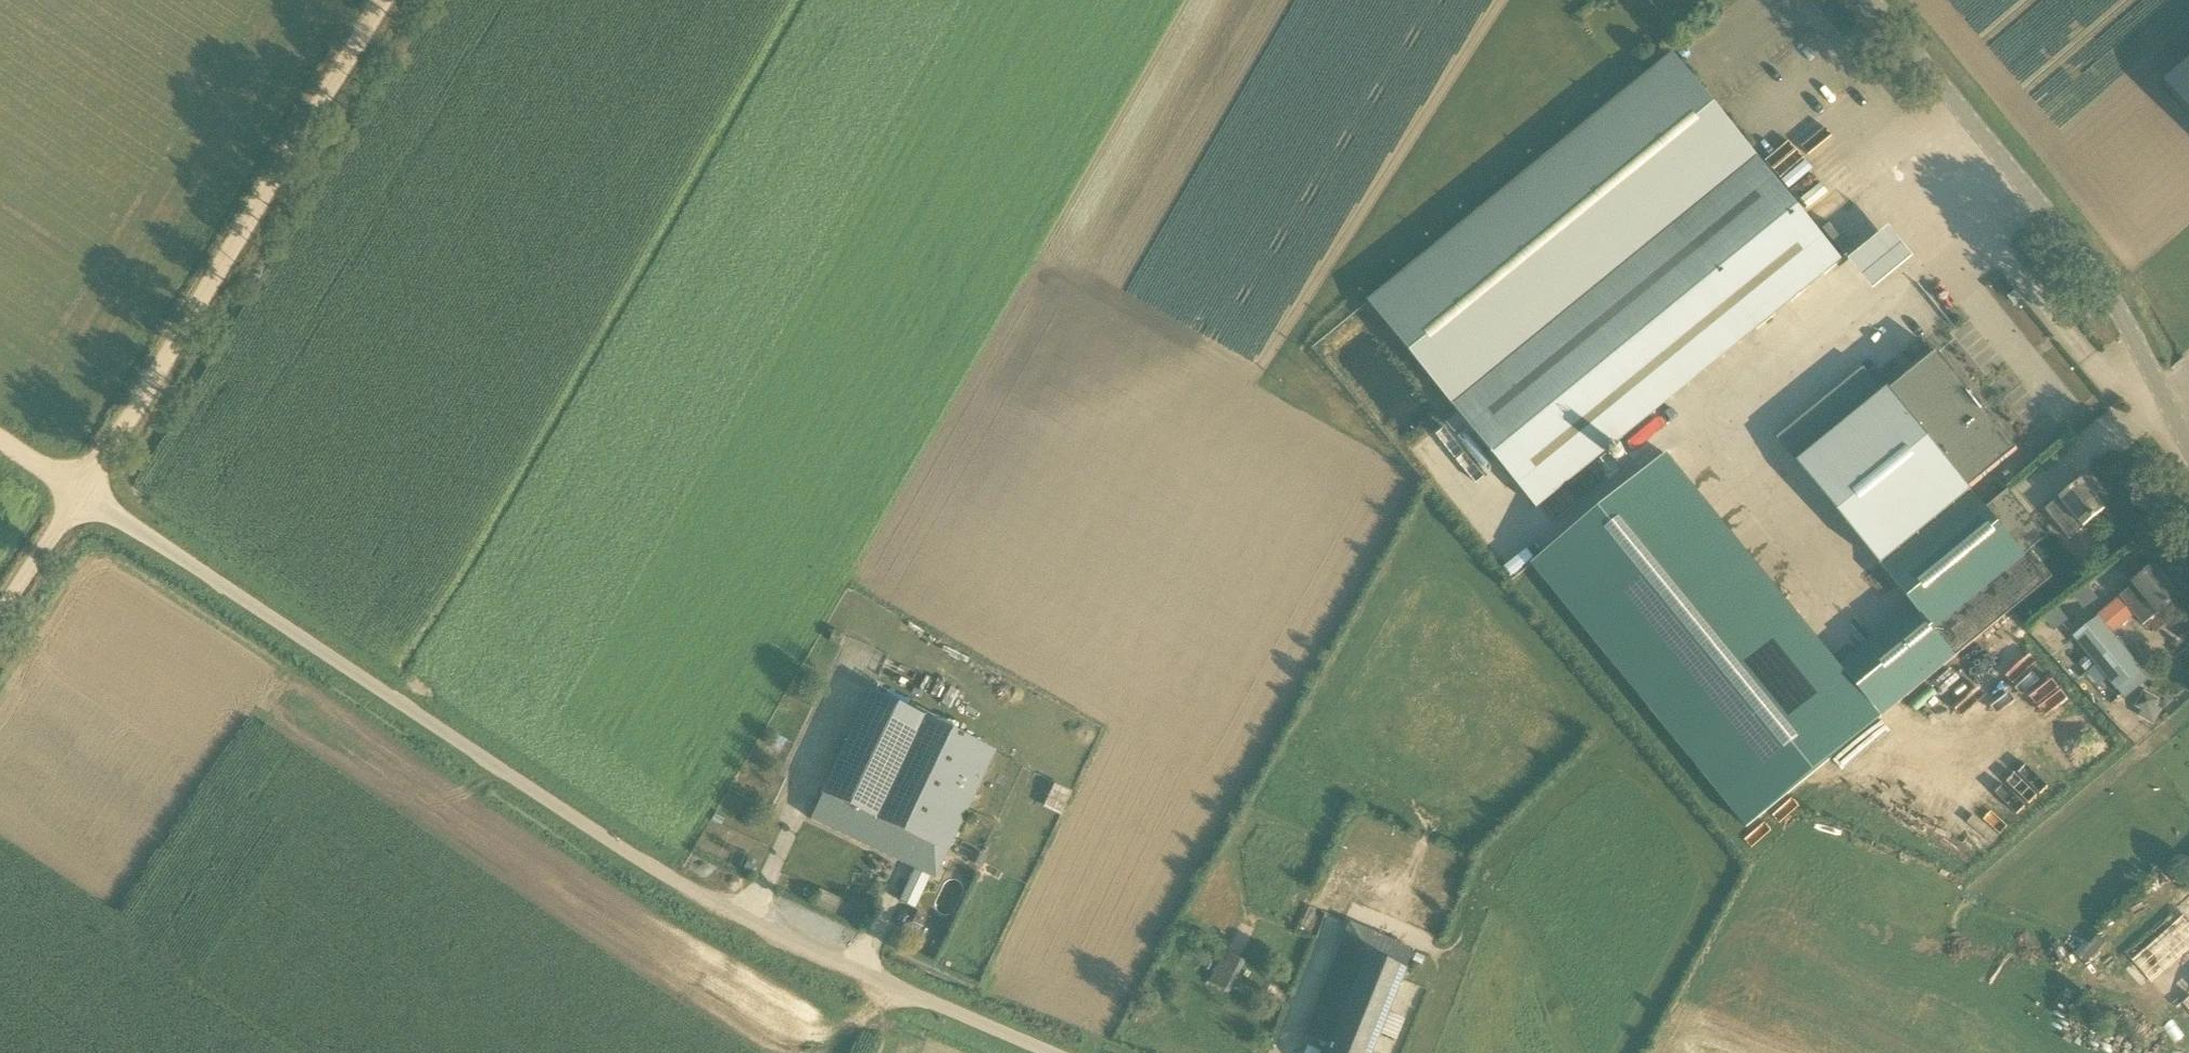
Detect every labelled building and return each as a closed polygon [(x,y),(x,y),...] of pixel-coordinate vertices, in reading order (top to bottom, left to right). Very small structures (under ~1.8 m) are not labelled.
[(1369,303),(1453,405),(1537,508),(1842,260),(1674,54),(1632,88),(1369,303)] [(1851,257),(1874,288),(1917,257),(1894,226),(1851,257)] [(1863,369),(1777,439),(1881,566),(1915,608),(1865,648),(1906,697),(2036,591),(2052,577),(2050,574),(2030,550),(2024,555),(1970,489),(2017,450),(1983,408),(1981,410),(1970,396),(1972,394),(1938,352),(1890,391),(1888,389),(1883,393),(1863,369)] [(2045,510),(2052,519),(2069,540),(2105,510),(2081,481),(2045,510)] [(2153,568),(2135,583),(2136,584),(2121,596),(2134,612),(2144,624),(2143,626),(2159,613),(2178,598),(2153,568)] [(2110,632),(2134,612),(2121,596),(2097,616),(2098,618),(2074,637),(2119,691),(2142,672),(2110,632)] [(843,633),(834,629),(829,640),(838,644),(843,633)] [(2144,691),(2135,708),(2141,712),(2139,717),(2154,725),(2163,710),(2157,707),(2160,700),(2144,691)] [(935,879),(995,752),(871,693),(810,820),(935,879)] [(1046,808),(1062,812),(1069,790),(1053,785),(1046,808)] [(835,912),(840,899),(825,893),(820,906),(835,912)] [(2159,983),(2188,950),(2188,917),(2174,904),(2128,956),(2159,983)] [(1349,924),(1303,1037),(1328,1047),(1325,1052),(1371,1052),(1412,950),(1349,924)] [(1224,951),(1209,983),(1225,991),(1240,959),(1224,951)] [(2178,1009),(2188,1021),(2188,999),(2178,1009)]
